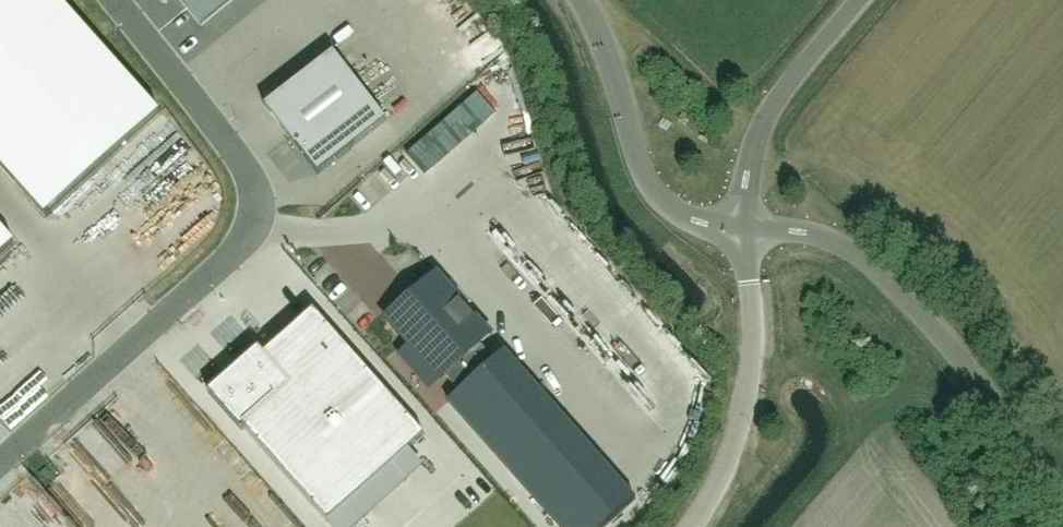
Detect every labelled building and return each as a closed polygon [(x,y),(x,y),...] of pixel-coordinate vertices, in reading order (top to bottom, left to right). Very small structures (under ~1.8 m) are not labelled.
[(45,215),(160,113),(59,0),(0,0),(0,164),(45,215)] [(201,25),(232,0),(181,0),(201,25)] [(387,121),(334,52),(265,106),(300,151),(300,150),(319,174),(351,148),(352,149),(387,121)] [(0,226),(0,255),(15,242),(0,226)] [(445,283),(395,327),(410,344),(441,379),(445,375),(459,392),(484,370),(495,361),(480,344),(490,335),(445,283)] [(259,347),(208,392),(242,430),(244,427),(328,522),(425,435),(314,310),(264,353),(259,347)] [(448,402),(559,526),(605,526),(636,499),(505,351),(484,370),(455,396),(448,402)]
